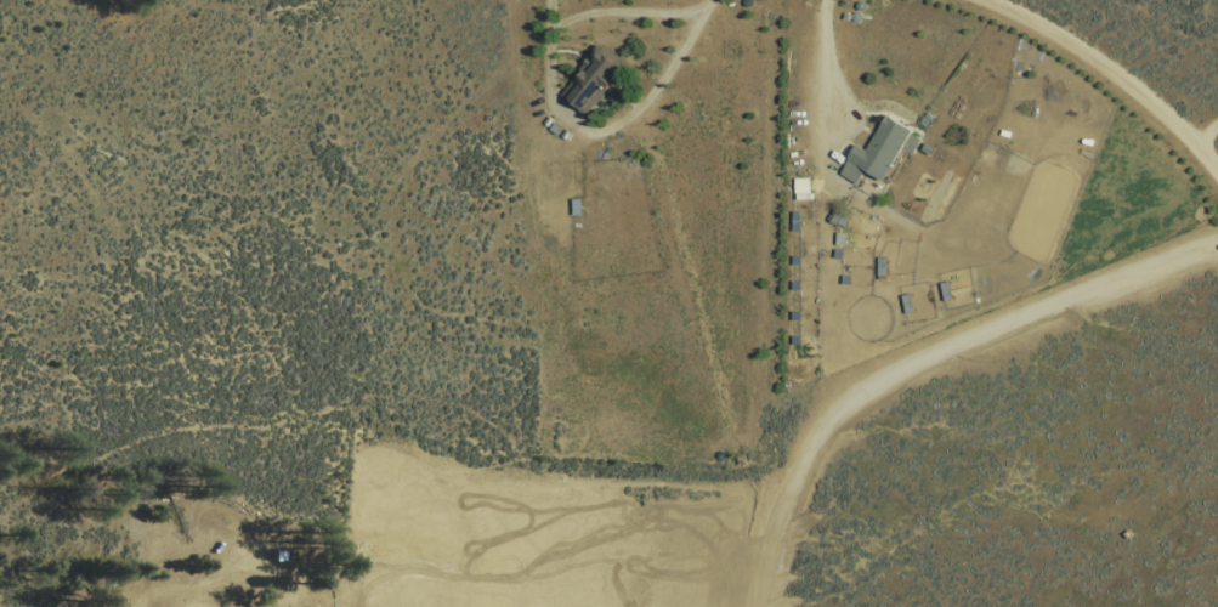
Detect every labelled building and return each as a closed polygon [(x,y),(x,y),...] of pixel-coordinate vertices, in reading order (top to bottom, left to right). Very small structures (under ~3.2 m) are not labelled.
[(599,46),(621,63),(611,74),(616,78),(587,117),(560,96),(599,46)] [(856,146),(865,151),(884,117),(922,137),(912,155),(901,149),(883,182),(863,171),(859,178),(842,170),(856,146)] [(796,199),(812,198),(811,177),(795,177),(796,199)] [(841,224),(845,210),(833,207),(830,221),(841,224)]
